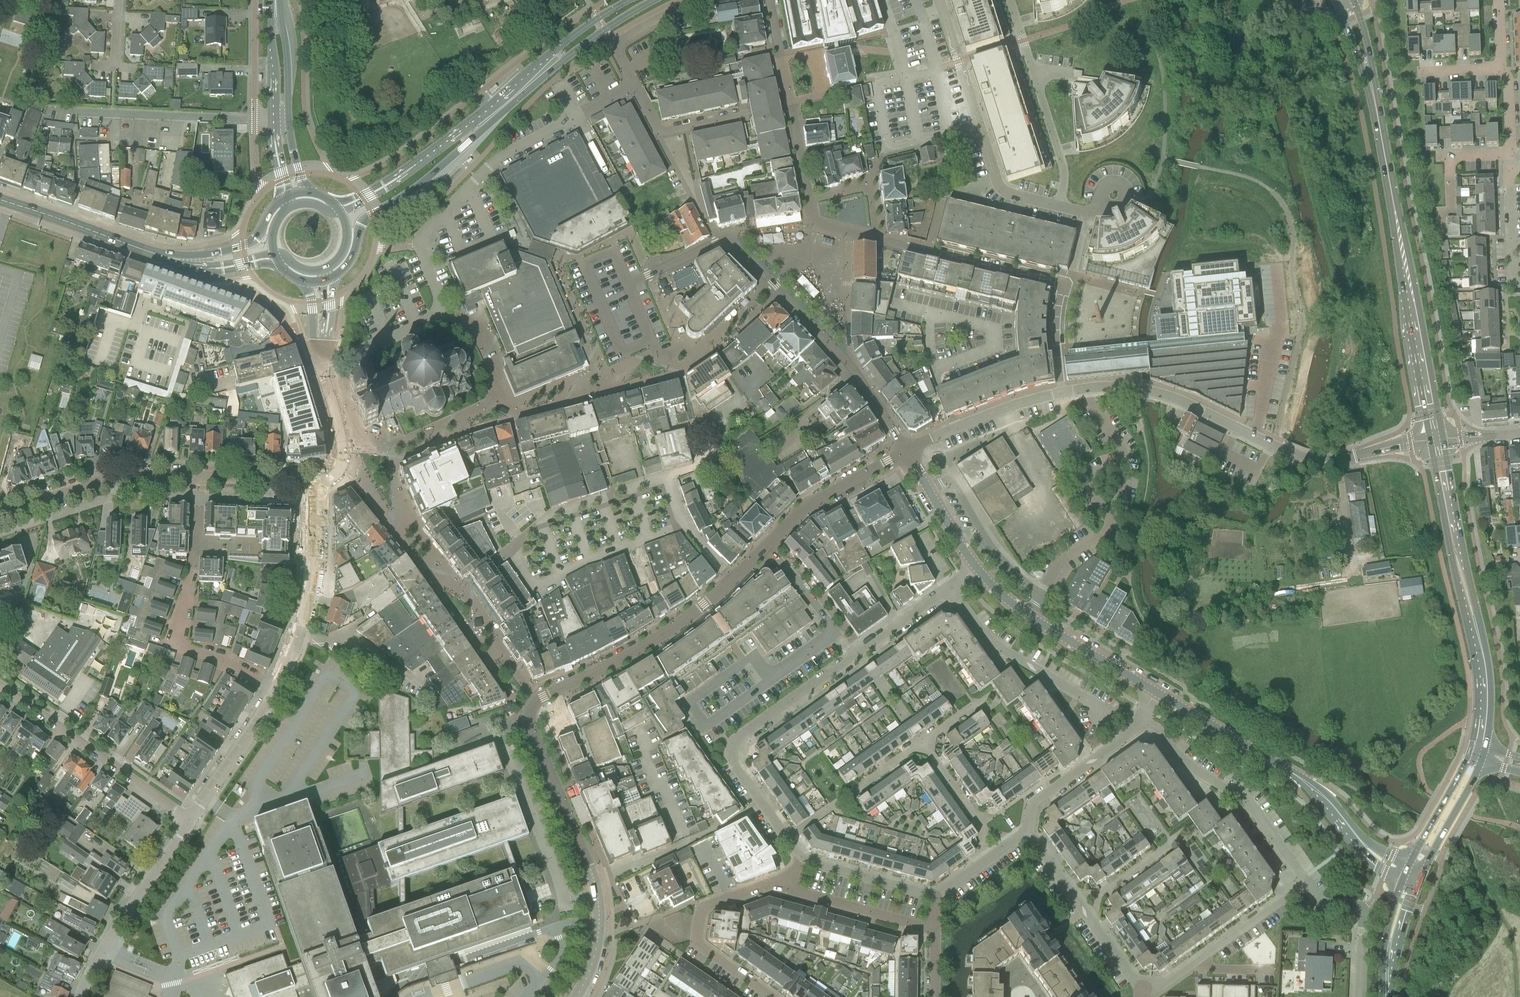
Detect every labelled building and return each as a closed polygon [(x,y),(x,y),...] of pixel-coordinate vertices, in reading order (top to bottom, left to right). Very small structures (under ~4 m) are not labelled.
[(35,12),(36,7),(28,4),(28,3),(20,0),(13,0),(11,6),(17,8),(13,23),(30,28),(35,13),(35,12)] [(527,4),(534,14),(543,8),(539,2),(538,0),(523,0),(527,4)] [(792,49),(808,46),(822,44),(822,43),(824,50),(834,48),(835,54),(838,53),(837,47),(854,44),(853,37),(853,38),(883,29),(882,29),(874,0),(783,0),(792,49)] [(967,54),(1000,43),(1000,42),(1010,36),(999,0),(950,0),(967,54)] [(1037,23),(1040,23),(1045,22),(1048,22),(1050,21),(1053,21),(1055,20),(1058,19),(1060,18),(1063,17),(1065,16),(1068,15),(1072,12),(1074,11),(1079,8),(1081,6),(1083,5),(1085,3),(1087,1),(1088,0),(1036,0),(1037,23)] [(1424,5),(1417,6),(1417,0),(1406,0),(1406,5),(1405,5),(1405,9),(1406,9),(1406,16),(1424,15),(1425,15),(1424,5)] [(1424,5),(1425,15),(1424,15),(1425,27),(1425,28),(1433,27),(1432,15),(1443,15),(1442,0),(1431,0),(1431,5),(1424,5)] [(1460,4),(1453,4),(1453,0),(1442,0),(1443,15),(1460,14),(1460,4)] [(1479,13),(1478,0),(1467,0),(1467,4),(1460,4),(1460,14),(1461,14),(1461,26),(1470,26),(1469,14),(1479,13)] [(757,1),(715,8),(718,25),(735,22),(760,18),(757,1)] [(72,27),(67,31),(71,36),(74,36),(78,32),(86,42),(88,40),(91,44),(90,53),(104,54),(105,34),(96,33),(87,23),(88,10),(68,9),(68,15),(68,17),(73,17),(72,27)] [(181,21),(198,21),(198,10),(181,10),(181,21)] [(161,42),(158,37),(157,35),(160,32),(164,32),(165,15),(150,14),(149,27),(139,36),(131,35),(129,56),(143,57),(143,47),(147,44),(148,46),(149,45),(153,50),(161,42)] [(760,18),(735,22),(735,23),(732,24),(738,54),(751,52),(750,47),(765,45),(760,19),(760,18)] [(225,20),(205,20),(205,46),(219,45),(219,48),(221,48),(221,47),(224,47),(224,36),(222,36),(222,29),(225,29),(225,20)] [(493,36),(499,45),(513,34),(507,26),(493,36)] [(1454,38),(1444,39),(1444,57),(1455,56),(1455,48),(1462,48),(1461,26),(1453,26),(1454,38)] [(1461,26),(1462,48),(1469,48),(1469,56),(1480,55),(1480,37),(1470,38),(1470,26),(1461,26)] [(1417,40),(1407,40),(1407,47),(1406,47),(1406,51),(1408,51),(1408,58),(1419,58),(1419,50),(1426,49),(1426,39),(1425,39),(1425,28),(1425,27),(1417,28),(1417,40)] [(1444,57),(1444,39),(1426,39),(1426,49),(1433,49),(1433,57),(1444,57)] [(848,51),(846,52),(824,57),(826,68),(825,68),(827,78),(828,77),(831,89),(855,84),(848,51)] [(1015,53),(1004,54),(1003,53),(970,63),(971,64),(1008,183),(1042,173),(1041,172),(1052,168),(1015,53)] [(734,64),(734,63),(733,56),(720,59),(722,67),(734,64)] [(745,71),(739,73),(740,76),(740,79),(747,78),(749,87),(749,89),(750,92),(750,95),(752,102),(752,104),(754,112),(756,120),(756,121),(750,122),(750,123),(750,124),(750,125),(751,129),(757,127),(759,137),(761,146),(755,147),(755,150),(755,151),(756,154),(762,152),(764,162),(788,157),(789,157),(787,148),(785,148),(784,144),(783,140),(785,140),(784,132),(784,131),(782,123),(780,123),(779,119),(778,115),(781,115),(779,107),(777,98),(775,99),(773,91),(775,90),(775,87),(774,82),(774,81),(773,82),(771,73),(769,74),(768,70),(767,66),(770,66),(768,57),(743,62),(745,71)] [(87,101),(88,97),(105,98),(106,83),(93,83),(84,73),(85,64),(64,63),(63,76),(73,76),(76,80),(74,81),(83,91),(78,96),(82,100),(87,101)] [(197,65),(177,65),(177,77),(197,77),(197,65)] [(119,84),(118,99),(136,100),(136,96),(140,93),(141,95),(142,94),(147,99),(154,92),(150,87),(151,86),(150,85),(153,81),(163,82),(163,69),(143,67),(142,76),(132,85),(119,84)] [(232,75),(209,75),(209,97),(232,97),(232,75)] [(711,82),(705,83),(711,111),(720,109),(719,106),(723,106),(717,77),(714,78),(711,82)] [(724,79),(720,77),(717,77),(723,106),(727,105),(727,107),(736,105),(736,102),(735,98),(733,88),(730,78),(724,79)] [(1105,81),(1102,88),(1099,95),(1100,95),(1097,97),(1094,93),(1089,98),(1093,101),(1090,103),(1085,105),(1085,104),(1076,107),(1079,153),(1084,152),(1086,152),(1089,152),(1092,151),(1094,150),(1097,150),(1099,149),(1104,147),(1106,146),(1111,144),(1113,142),(1116,141),(1118,140),(1120,138),(1122,136),(1124,135),(1126,133),(1128,131),(1130,129),(1132,127),(1133,125),(1135,123),(1136,121),(1138,119),(1139,117),(1141,115),(1142,112),(1143,110),(1144,108),(1145,105),(1146,103),(1147,100),(1148,98),(1148,95),(1149,93),(1150,90),(1150,87),(1105,81)] [(696,82),(692,83),(698,111),(702,110),(703,112),(711,111),(705,83),(699,84),(696,82)] [(687,87),(681,88),(686,116),(695,114),(694,112),(698,111),(692,83),(689,83),(687,87)] [(1487,103),(1497,102),(1496,84),(1484,85),(1485,93),(1478,93),(1478,103),(1479,103),(1487,103)] [(743,85),(733,88),(735,98),(739,97),(740,101),(741,104),(747,103),(746,99),(744,92),(744,91),(744,90),(743,85)] [(1471,85),(1459,86),(1460,104),(1478,103),(1478,93),(1471,93),(1471,85)] [(1449,94),(1442,95),(1442,105),(1442,117),(1450,116),(1450,104),(1460,104),(1459,86),(1448,86),(1449,94)] [(674,89),(671,87),(668,88),(674,116),(677,115),(678,118),(686,116),(681,88),(674,89)] [(1442,105),(1442,95),(1435,95),(1435,87),(1423,87),(1423,94),(1422,94),(1422,98),(1424,98),(1424,105),(1442,105)] [(668,88),(664,88),(662,92),(654,94),(654,97),(656,97),(661,121),(670,119),(670,117),(674,116),(668,88)] [(859,88),(841,93),(844,110),(863,106),(859,88)] [(171,100),(170,110),(179,111),(180,101),(171,100)] [(17,141),(11,157),(6,155),(0,171),(0,181),(21,188),(30,162),(26,161),(37,125),(41,114),(40,114),(43,106),(31,102),(23,125),(22,125),(17,141)] [(634,114),(630,106),(626,108),(623,102),(589,120),(593,126),(608,118),(612,126),(607,129),(608,132),(634,118),(632,115),(634,114)] [(1,145),(4,137),(17,141),(22,125),(18,123),(23,110),(13,106),(8,121),(0,118),(0,145),(1,145)] [(1471,127),(1461,128),(1462,146),(1473,145),(1473,137),(1480,137),(1479,127),(1479,115),(1471,115),(1471,127)] [(820,127),(803,128),(806,148),(824,145),(836,143),(834,126),(832,126),(831,117),(818,118),(819,125),(820,127)] [(634,118),(608,132),(610,135),(615,132),(620,140),(642,128),(638,121),(635,122),(634,118)] [(732,129),(728,130),(734,158),(737,158),(736,151),(745,149),(744,140),(748,139),(744,124),(741,125),(740,125),(732,127),(732,129)] [(1479,127),(1480,137),(1486,137),(1487,145),(1498,144),(1497,126),(1479,127)] [(642,128),(620,140),(624,148),(618,151),(620,154),(645,141),(644,137),(646,136),(642,128)] [(723,128),(715,130),(720,155),(729,153),(731,159),(734,158),(728,130),(724,131),(724,128),(723,128)] [(1461,128),(1443,129),(1444,139),(1450,138),(1451,146),(1462,146),(1461,128)] [(79,129),(79,137),(97,138),(97,130),(79,129)] [(1443,129),(1425,129),(1425,136),(1424,136),(1424,140),(1425,140),(1425,147),(1437,147),(1437,139),(1444,139),(1443,129)] [(54,137),(50,137),(48,153),(59,154),(61,130),(54,130),(54,137)] [(72,131),(61,130),(59,154),(69,155),(72,131)] [(707,134),(703,135),(709,163),(713,163),(711,157),(720,155),(715,130),(707,132),(707,134)] [(215,166),(215,172),(231,171),(231,166),(231,134),(215,134),(215,166)] [(699,134),(690,135),(695,160),(696,160),(705,158),(706,164),(709,163),(703,135),(700,136),(699,134)] [(602,183),(576,135),(499,176),(533,239),(576,254),(631,224),(625,212),(618,199),(627,195),(616,175),(602,183)] [(647,144),(645,141),(620,154),(621,157),(627,154),(632,162),(654,151),(649,143),(647,144)] [(836,143),(824,145),(825,153),(819,154),(819,156),(818,158),(819,163),(821,164),(825,178),(819,180),(821,189),(827,187),(827,189),(838,186),(837,184),(840,183),(840,181),(850,179),(846,168),(841,169),(840,164),(849,161),(849,158),(847,148),(847,147),(843,148),(842,143),(836,143)] [(110,169),(110,165),(109,145),(78,147),(79,158),(98,157),(99,187),(90,212),(102,217),(111,190),(110,169)] [(863,145),(847,148),(849,158),(849,161),(840,164),(841,169),(846,168),(850,179),(861,176),(867,173),(865,161),(873,159),(874,158),(871,146),(863,147),(863,145)] [(934,162),(931,147),(919,151),(922,165),(934,162)] [(145,151),(135,150),(133,163),(143,164),(145,151)] [(654,151),(632,162),(636,171),(630,174),(632,177),(657,163),(656,160),(658,158),(654,151)] [(176,153),(171,185),(185,187),(187,187),(193,154),(192,154),(176,153)] [(29,173),(27,179),(23,189),(35,193),(40,179),(41,179),(44,172),(45,164),(45,158),(39,156),(34,175),(29,173)] [(914,156),(887,162),(890,173),(901,171),(904,170),(904,169),(917,166),(914,156)] [(98,157),(79,158),(80,180),(83,181),(80,187),(81,193),(83,194),(78,208),(90,212),(99,187),(98,157)] [(35,193),(34,196),(46,200),(47,197),(53,183),(55,174),(49,172),(52,165),(49,165),(50,158),(45,158),(44,172),(41,179),(40,179),(35,193)] [(762,160),(742,163),(740,169),(759,163),(762,162),(762,160)] [(707,184),(701,186),(700,186),(709,223),(717,221),(718,228),(745,221),(745,220),(754,218),(755,221),(785,216),(785,217),(786,217),(791,216),(791,215),(799,214),(792,173),(791,173),(789,161),(770,164),(772,177),(774,177),(775,183),(749,187),(751,199),(747,200),(747,195),(742,196),(743,200),(739,201),(737,192),(711,199),(707,184)] [(657,163),(632,177),(633,180),(639,177),(644,185),(666,173),(661,165),(659,167),(657,163)] [(110,165),(110,169),(111,190),(102,217),(114,221),(116,214),(120,200),(120,199),(119,169),(119,164),(110,165)] [(55,174),(53,183),(47,197),(57,201),(67,173),(62,172),(57,170),(55,174)] [(120,200),(116,214),(122,215),(119,225),(130,229),(140,232),(143,233),(144,230),(152,204),(153,205),(155,191),(154,191),(157,174),(149,171),(142,193),(134,191),(131,202),(120,199),(120,200)] [(130,171),(121,171),(121,189),(129,190),(130,171)] [(890,173),(880,176),(883,204),(906,202),(901,171),(890,173)] [(72,174),(67,173),(57,201),(72,206),(75,198),(75,197),(72,196),(74,189),(74,188),(74,174),(72,174)] [(1475,188),(1493,187),(1493,177),(1475,178),(1475,188)] [(1493,187),(1475,188),(1476,197),(1494,197),(1493,187)] [(152,204),(144,230),(163,235),(167,221),(162,219),(162,216),(165,217),(167,210),(165,209),(167,200),(169,195),(155,191),(153,205),(152,204)] [(184,195),(177,239),(186,241),(186,239),(193,240),(196,225),(189,224),(190,213),(187,213),(188,210),(190,196),(184,195)] [(1494,206),(1494,197),(1476,197),(1476,207),(1494,206)] [(162,216),(162,219),(167,221),(163,235),(176,239),(177,239),(183,205),(167,200),(165,209),(167,210),(165,217),(162,216)] [(1068,271),(1068,270),(1077,233),(1057,228),(1058,228),(1057,227),(1056,228),(1038,224),(1038,223),(1037,223),(1018,219),(1018,218),(1017,217),(1016,221),(1008,219),(1009,215),(1007,215),(1007,216),(948,201),(938,243),(957,248),(957,249),(1057,273),(1059,269),(1068,271)] [(911,202),(906,202),(883,204),(887,235),(897,234),(897,236),(907,235),(906,226),(920,224),(923,214),(905,216),(905,212),(912,211),(911,202)] [(691,205),(689,206),(669,216),(678,234),(673,237),(662,243),(665,249),(682,241),(686,249),(708,237),(691,205)] [(1495,216),(1494,206),(1476,207),(1477,217),(1495,216)] [(222,211),(211,211),(211,208),(205,207),(204,230),(207,230),(209,231),(213,231),(214,230),(218,231),(218,223),(221,223),(222,211)] [(1088,236),(1078,273),(1086,275),(1086,273),(1136,285),(1136,287),(1139,287),(1140,286),(1147,288),(1151,278),(1155,268),(1160,258),(1164,248),(1169,238),(1174,228),(1133,208),(1124,220),(1121,222),(1119,217),(1113,220),(1116,224),(1112,225),(1107,226),(1107,225),(1098,225),(1094,238),(1088,236)] [(1495,216),(1477,217),(1472,217),(1472,227),(1495,226),(1495,216)] [(1459,217),(1457,217),(1447,218),(1447,228),(1459,227),(1459,217)] [(1495,226),(1472,227),(1470,227),(1471,236),(1495,236),(1495,226)] [(1459,227),(1447,228),(1447,237),(1459,237),(1459,227)] [(763,234),(763,244),(795,243),(794,233),(763,234)] [(1485,240),(1468,241),(1465,241),(1465,251),(1468,250),(1486,250),(1485,240)] [(1442,251),(1449,251),(1447,241),(1440,242),(1442,251)] [(82,275),(91,249),(80,245),(74,260),(80,262),(76,273),(82,275)] [(502,245),(451,267),(464,297),(461,298),(465,308),(474,305),(484,301),(490,317),(497,333),(498,336),(509,361),(503,363),(506,370),(512,384),(516,394),(577,369),(575,363),(578,362),(585,359),(580,349),(575,335),(573,331),(555,287),(553,284),(544,262),(527,256),(510,251),(505,253),(502,245)] [(877,282),(877,246),(855,246),(855,282),(856,282),(876,282),(877,282)] [(91,249),(82,275),(87,277),(88,274),(94,276),(102,253),(91,249)] [(1486,250),(1468,250),(1468,260),(1486,259),(1486,250)] [(679,308),(678,308),(690,322),(688,323),(687,325),(686,327),(686,328),(685,330),(686,332),(686,334),(687,336),(689,337),(690,338),(692,339),(694,339),(696,339),(698,338),(700,337),(702,335),(703,335),(743,299),(746,296),(751,291),(752,284),(738,270),(738,271),(736,269),(734,271),(725,261),(718,252),(693,265),(694,267),(700,278),(706,289),(703,292),(700,295),(688,305),(685,302),(688,306),(682,311),(679,308)] [(100,278),(95,291),(91,290),(86,306),(88,306),(84,318),(95,321),(99,308),(96,307),(101,292),(114,257),(102,253),(94,276),(100,278)] [(909,288),(916,257),(904,254),(896,285),(909,288)] [(114,257),(101,292),(106,293),(109,284),(116,286),(125,261),(114,257)] [(928,260),(916,257),(909,288),(920,291),(928,260)] [(1486,259),(1468,260),(1469,270),(1487,269),(1486,259)] [(940,263),(928,260),(920,291),(932,294),(940,263)] [(127,261),(124,271),(111,312),(130,318),(136,300),(137,296),(132,295),(135,285),(140,286),(146,268),(127,261)] [(940,263),(932,294),(944,297),(951,266),(940,263)] [(1070,359),(1139,352),(1245,342),(1244,328),(1257,327),(1253,283),(1247,283),(1246,278),(1240,278),(1239,265),(1192,270),(1193,277),(1185,278),(1184,276),(1171,277),(1177,336),(1165,338),(1166,344),(1069,353),(1070,359)] [(963,268),(951,266),(944,297),(955,300),(963,268)] [(234,300),(226,296),(220,294),(211,291),(205,289),(197,286),(191,284),(182,281),(177,279),(168,276),(162,274),(161,273),(153,271),(148,269),(146,268),(140,286),(138,294),(143,296),(152,299),(151,302),(150,303),(160,307),(161,305),(162,303),(227,326),(233,328),(250,305),(240,302),(234,300)] [(963,268),(955,300),(967,302),(975,271),(963,268)] [(1487,269),(1469,270),(1469,279),(1487,279),(1487,269)] [(986,274),(975,271),(967,302),(979,305),(986,274)] [(986,274),(979,305),(990,308),(998,277),(986,274)] [(693,275),(676,284),(680,291),(697,282),(693,275)] [(804,275),(798,281),(820,304),(826,299),(804,275)] [(1020,283),(998,277),(990,308),(1014,314),(1021,283),(1020,283)] [(1487,289),(1487,279),(1469,279),(1469,289),(1487,289)] [(855,287),(852,314),(873,317),(873,316),(877,317),(885,319),(894,321),(894,320),(895,313),(888,312),(894,285),(876,283),(876,282),(856,282),(856,287),(855,287)] [(944,382),(948,392),(938,396),(947,419),(1014,393),(1027,389),(1040,386),(1056,384),(1053,354),(1046,355),(1045,348),(1048,347),(1047,333),(1047,320),(1048,306),(1050,298),(1051,291),(1021,283),(1014,314),(1016,314),(1015,317),(1015,334),(1016,350),(1018,361),(1004,366),(958,384),(955,378),(944,382)] [(1498,302),(1497,292),(1472,293),(1472,303),(1498,302)] [(675,304),(677,307),(684,300),(682,298),(681,298),(680,297),(679,297),(678,297),(677,297),(676,297),(675,298),(675,299),(674,299),(674,300),(674,301),(674,302),(674,303),(675,304)] [(1498,302),(1472,303),(1473,312),(1498,312),(1498,302)] [(474,305),(465,308),(467,314),(476,310),(474,305)] [(265,314),(252,306),(233,333),(252,330),(265,314)] [(725,351),(715,357),(727,374),(736,369),(755,354),(789,321),(776,308),(772,308),(735,342),(727,349),(725,351)] [(1498,312),(1473,312),(1474,322),(1499,321),(1498,312)] [(252,330),(233,333),(230,333),(217,329),(214,341),(220,342),(222,342),(229,341),(230,349),(239,350),(259,347),(258,345),(279,328),(265,314),(252,330)] [(852,314),(852,339),(853,346),(863,343),(872,341),(893,340),(893,338),(893,337),(894,328),(894,327),(893,327),(885,327),(885,325),(882,325),(882,323),(885,323),(885,319),(877,317),(873,316),(873,317),(852,314)] [(813,345),(789,321),(755,354),(760,359),(767,352),(771,357),(778,351),(790,365),(798,357),(812,345),(813,345)] [(1499,331),(1499,321),(1474,322),(1474,332),(1481,331),(1499,331)] [(206,343),(212,328),(204,325),(198,340),(206,343)] [(239,350),(230,349),(233,365),(271,357),(279,354),(295,348),(280,330),(268,340),(259,347),(239,350)] [(1499,340),(1499,331),(1481,331),(1481,341),(1499,340)] [(1475,351),(1475,354),(1500,353),(1499,340),(1481,341),(1476,341),(1476,350),(1475,351)] [(863,343),(853,346),(855,353),(864,370),(880,360),(882,359),(883,359),(874,342),(865,348),(863,343)] [(1139,352),(1141,373),(1150,373),(1151,381),(1153,381),(1195,396),(1240,418),(1248,342),(1245,342),(1139,352)] [(395,370),(375,378),(366,383),(365,381),(359,384),(359,385),(348,390),(353,403),(355,402),(361,415),(359,416),(365,428),(376,423),(377,425),(383,422),(382,421),(412,408),(416,417),(426,412),(426,413),(427,414),(428,415),(429,416),(430,417),(431,417),(433,418),(434,418),(435,418),(436,417),(437,417),(438,417),(439,416),(440,416),(442,414),(443,413),(443,411),(444,410),(444,409),(444,408),(444,407),(444,406),(443,405),(453,400),(452,399),(453,398),(454,398),(454,397),(454,396),(455,398),(456,397),(449,383),(468,375),(467,374),(467,373),(468,371),(469,371),(469,369),(469,368),(469,367),(469,366),(469,365),(469,364),(469,363),(469,362),(469,361),(468,359),(467,358),(467,357),(466,356),(465,355),(464,354),(463,354),(461,353),(460,352),(459,352),(457,352),(454,344),(434,353),(434,352),(435,352),(435,351),(435,350),(435,349),(434,348),(434,347),(433,346),(432,346),(432,345),(431,345),(430,345),(429,345),(428,344),(418,348),(418,347),(417,347),(416,346),(415,345),(414,344),(413,343),(411,343),(410,343),(408,343),(407,343),(406,344),(405,344),(404,345),(403,346),(402,347),(401,348),(401,349),(400,350),(400,351),(400,352),(400,353),(400,354),(400,355),(401,356),(391,361),(395,370)] [(812,345),(798,357),(802,362),(793,370),(798,375),(821,355),(812,345)] [(279,354),(271,357),(233,365),(238,389),(248,386),(255,385),(256,385),(276,380),(299,373),(303,372),(295,348),(279,354)] [(184,364),(184,365),(192,367),(197,352),(189,349),(189,350),(187,353),(186,357),(185,360),(184,364)] [(1070,359),(1065,359),(1067,381),(1141,373),(1139,352),(1070,359)] [(40,372),(44,357),(32,354),(28,368),(40,372)] [(1506,354),(1502,355),(1503,370),(1515,369),(1515,365),(1514,357),(1514,354),(1510,354),(1506,354)] [(798,375),(793,378),(792,379),(798,387),(800,385),(803,383),(813,375),(828,362),(821,355),(798,375)] [(1480,398),(1484,397),(1479,370),(1500,370),(1500,355),(1476,355),(1476,369),(1474,370),(1472,363),(1461,366),(1468,400),(1480,398)] [(727,374),(715,357),(684,378),(684,381),(694,421),(695,428),(709,427),(708,413),(732,397),(722,382),(729,377),(727,374)] [(880,360),(864,370),(874,383),(882,378),(883,379),(890,374),(885,367),(893,362),(891,358),(882,359),(880,360)] [(835,370),(828,362),(813,375),(803,383),(808,389),(808,391),(813,397),(815,397),(835,380),(830,375),(835,370)] [(896,383),(882,395),(890,405),(909,391),(909,389),(912,387),(913,388),(923,383),(929,379),(930,379),(926,368),(910,376),(896,383)] [(276,380),(256,385),(257,391),(264,413),(268,412),(269,414),(277,412),(276,409),(278,409),(287,436),(286,463),(300,464),(326,460),(321,432),(303,372),(299,373),(276,380)] [(892,377),(890,374),(883,379),(882,378),(874,383),(882,395),(896,383),(910,376),(908,373),(907,374),(905,372),(897,376),(895,375),(892,377)] [(175,384),(184,387),(186,379),(183,378),(184,374),(179,373),(178,375),(177,379),(175,384)] [(470,379),(468,375),(449,383),(456,397),(459,396),(459,397),(471,392),(466,381),(470,379)] [(934,391),(929,379),(923,383),(929,393),(934,391)] [(694,421),(684,381),(677,383),(682,401),(687,422),(694,421)] [(104,383),(102,391),(114,394),(116,386),(104,383)] [(677,383),(658,388),(664,411),(673,408),(677,425),(687,422),(682,401),(677,383)] [(238,389),(235,390),(236,396),(257,391),(256,385),(255,385),(248,386),(238,389)] [(766,400),(772,395),(765,385),(759,390),(766,400)] [(793,391),(797,395),(802,391),(799,387),(793,391)] [(664,411),(658,388),(640,392),(644,409),(648,424),(659,458),(641,464),(645,477),(663,471),(691,464),(683,431),(670,434),(664,411)] [(124,396),(140,400),(141,394),(126,389),(124,396)] [(820,407),(820,408),(817,410),(825,420),(829,418),(836,427),(850,415),(853,418),(865,408),(851,390),(846,390),(839,395),(837,393),(820,407)] [(909,391),(890,405),(897,415),(916,400),(909,391)] [(929,393),(919,398),(921,402),(936,395),(934,391),(929,393)] [(170,401),(171,396),(166,395),(167,393),(164,392),(162,399),(170,401)] [(638,392),(623,396),(633,431),(634,431),(633,429),(648,424),(644,409),(640,392),(638,393),(638,392)] [(1510,395),(1511,403),(1510,403),(1511,419),(1519,418),(1519,394),(1510,395)] [(772,395),(766,400),(765,401),(772,409),(779,403),(772,395)] [(633,431),(623,396),(589,405),(589,406),(598,432),(601,444),(633,435),(632,432),(633,431)] [(1484,397),(1480,398),(1482,422),(1507,419),(1505,399),(1490,400),(1489,397),(1484,398),(1484,397)] [(207,408),(225,410),(226,401),(204,399),(197,399),(195,406),(207,408)] [(933,423),(916,400),(897,415),(909,432),(915,433),(933,423)] [(581,408),(562,413),(571,449),(579,473),(581,472),(589,496),(606,490),(598,467),(597,468),(593,456),(595,456),(589,434),(593,433),(598,432),(589,406),(585,407),(582,408),(581,408)] [(207,408),(206,418),(219,418),(219,421),(224,422),(224,418),(225,410),(207,408)] [(771,410),(764,415),(768,419),(774,414),(771,410)] [(852,421),(830,435),(836,445),(857,435),(860,434),(877,425),(867,411),(852,421)] [(238,413),(237,420),(240,421),(244,421),(245,422),(268,424),(278,425),(279,417),(238,413)] [(562,413),(525,423),(530,443),(532,442),(535,452),(534,452),(536,461),(534,462),(539,476),(550,509),(587,496),(579,473),(571,449),(562,413)] [(153,426),(161,428),(164,417),(156,415),(153,426)] [(1182,435),(1181,438),(1176,447),(1184,451),(1210,465),(1225,435),(1186,415),(1177,432),(1182,435)] [(108,424),(106,433),(102,451),(103,451),(104,453),(108,454),(110,453),(111,453),(111,452),(119,453),(122,437),(129,439),(131,430),(132,430),(134,419),(126,417),(124,425),(114,422),(113,426),(108,424)] [(1090,451),(1069,417),(1037,437),(1059,471),(1090,451)] [(231,428),(231,444),(230,456),(236,457),(254,457),(254,441),(241,441),(241,428),(244,428),(244,421),(240,421),(236,421),(231,428)] [(77,430),(76,441),(77,458),(79,458),(79,459),(84,459),(84,458),(86,458),(85,457),(93,456),(92,446),(97,446),(97,438),(99,438),(103,424),(95,422),(94,424),(93,430),(77,430)] [(530,443),(525,423),(514,425),(517,435),(526,478),(539,476),(534,462),(536,461),(534,452),(535,452),(532,442),(530,443)] [(139,425),(135,424),(127,449),(141,453),(142,450),(147,451),(154,428),(145,425),(142,434),(137,433),(139,425)] [(266,437),(266,456),(279,457),(279,442),(280,438),(280,433),(280,425),(275,425),(268,424),(267,437),(266,437)] [(750,425),(738,437),(726,449),(744,490),(742,492),(772,521),(795,499),(777,481),(781,476),(786,473),(788,477),(781,465),(776,468),(750,425)] [(821,440),(810,447),(820,463),(829,478),(874,452),(871,447),(884,439),(877,425),(860,434),(857,435),(836,445),(827,449),(821,440)] [(508,426),(495,430),(500,447),(505,468),(518,464),(508,426)] [(194,454),(196,454),(196,455),(201,455),(201,454),(202,454),(203,430),(196,430),(196,428),(189,427),(185,438),(190,438),(189,453),(194,454)] [(213,454),(218,454),(219,443),(223,444),(223,427),(205,427),(205,436),(206,436),(205,455),(213,456),(213,454)] [(56,472),(51,456),(52,455),(44,430),(40,432),(35,448),(36,450),(41,449),(43,454),(37,456),(38,460),(45,476),(56,472)] [(70,458),(71,458),(69,451),(73,450),(73,453),(74,453),(73,430),(72,431),(72,433),(57,438),(56,436),(50,438),(60,470),(64,469),(65,469),(66,470),(67,470),(68,470),(69,470),(69,469),(70,469),(70,468),(70,467),(72,466),(70,462),(71,462),(70,458)] [(177,453),(178,431),(164,430),(163,453),(177,453)] [(1026,438),(1031,435),(1027,430),(1022,432),(1026,438)] [(505,468),(500,447),(497,448),(492,431),(468,438),(481,478),(485,492),(510,485),(505,468)] [(12,434),(10,442),(19,444),(21,437),(12,434)] [(468,438),(453,444),(460,463),(461,468),(467,482),(481,478),(468,438)] [(958,470),(993,524),(1015,510),(1009,502),(1029,489),(1012,461),(1011,461),(1000,443),(959,469),(959,470),(958,470)] [(413,463),(398,469),(400,474),(399,474),(401,478),(402,477),(403,481),(404,482),(405,483),(409,492),(411,491),(416,500),(413,501),(413,502),(421,519),(441,510),(453,505),(459,520),(482,510),(489,506),(485,492),(481,478),(467,482),(461,468),(460,463),(453,444),(440,450),(441,452),(434,455),(433,453),(420,459),(413,463)] [(810,447),(781,465),(788,477),(788,478),(790,476),(793,480),(791,481),(799,496),(821,483),(811,467),(820,463),(810,447)] [(1514,448),(1514,450),(1509,450),(1511,469),(1518,468),(1518,466),(1519,465),(1519,448),(1514,448)] [(1480,451),(1483,491),(1477,492),(1480,520),(1490,519),(1488,499),(1486,489),(1494,488),(1495,494),(1498,494),(1498,488),(1497,477),(1496,477),(1495,464),(1494,450),(1494,449),(1480,451)] [(1505,449),(1494,450),(1495,464),(1496,477),(1497,477),(1498,488),(1509,487),(1505,449)] [(29,451),(24,453),(32,480),(36,479),(37,480),(45,477),(45,476),(38,460),(33,461),(29,451)] [(17,467),(12,469),(12,471),(9,470),(6,481),(11,482),(11,483),(11,484),(11,485),(11,486),(12,486),(13,487),(14,487),(15,487),(29,482),(20,453),(17,454),(14,457),(17,467)] [(829,478),(820,463),(811,467),(821,483),(829,478)] [(633,472),(611,479),(613,487),(636,480),(633,472)] [(1519,504),(1519,489),(1519,475),(1511,475),(1514,504),(1519,504)] [(1373,517),(1368,518),(1363,485),(1360,485),(1359,478),(1354,478),(1354,477),(1345,478),(1347,495),(1356,493),(1357,502),(1349,503),(1354,545),(1371,543),(1371,538),(1376,537),(1373,517)] [(692,484),(680,488),(683,498),(684,499),(687,508),(686,508),(687,510),(687,509),(690,514),(689,514),(690,516),(690,515),(693,520),(692,521),(693,522),(696,526),(695,527),(696,528),(699,532),(698,532),(699,534),(700,533),(703,531),(708,541),(715,533),(708,519),(720,514),(714,501),(707,504),(700,507),(692,484)] [(1077,531),(1088,524),(1062,484),(1051,490),(1077,531)] [(710,486),(701,490),(707,504),(714,501),(716,500),(710,486)] [(886,497),(881,500),(886,509),(903,498),(898,489),(885,496),(886,497)] [(512,495),(514,504),(537,499),(536,490),(512,495)] [(334,528),(361,505),(350,491),(333,499),(334,528)] [(1386,508),(1392,507),(1389,493),(1384,494),(1386,508)] [(877,494),(852,508),(854,511),(855,511),(865,529),(864,530),(872,544),(878,540),(882,548),(897,539),(890,528),(890,527),(888,524),(893,521),(891,518),(886,509),(881,500),(877,494)] [(908,508),(903,498),(886,509),(891,518),(908,508)] [(738,519),(735,516),(738,512),(730,504),(721,514),(726,518),(725,518),(730,527),(729,528),(749,546),(749,545),(746,543),(751,539),(753,541),(770,523),(754,508),(738,525),(735,523),(738,519)] [(378,525),(361,505),(334,528),(335,553),(363,538),(378,525)] [(205,508),(189,508),(189,507),(177,506),(177,507),(169,507),(168,525),(158,525),(158,534),(158,553),(175,554),(175,555),(200,556),(199,583),(221,584),(222,561),(261,566),(288,567),(289,555),(287,555),(287,546),(288,546),(289,527),(290,527),(291,511),(268,510),(268,511),(247,510),(247,509),(236,509),(236,510),(216,509),(216,508),(205,507),(205,508)] [(908,508),(891,518),(893,521),(888,524),(890,527),(890,528),(897,539),(919,527),(908,508)] [(822,512),(818,514),(809,519),(828,542),(835,553),(834,554),(834,555),(846,574),(860,566),(866,563),(869,561),(863,549),(844,517),(840,509),(824,517),(822,512)] [(441,510),(421,519),(427,527),(423,530),(422,530),(423,531),(427,537),(428,537),(430,540),(431,541),(433,544),(438,550),(438,551),(443,556),(443,557),(445,560),(446,561),(448,564),(449,564),(453,570),(454,571),(458,576),(459,577),(461,580),(461,581),(462,580),(466,577),(468,575),(469,576),(475,585),(504,627),(500,629),(499,630),(500,631),(504,636),(504,637),(506,640),(502,643),(502,644),(506,650),(507,650),(509,653),(509,654),(511,657),(512,658),(516,664),(517,664),(521,661),(522,661),(523,662),(524,664),(527,668),(532,681),(543,676),(532,647),(520,616),(536,606),(533,603),(506,563),(503,565),(497,569),(496,568),(490,559),(495,554),(496,554),(479,523),(458,530),(441,510)] [(855,511),(854,511),(844,517),(863,549),(872,544),(864,530),(865,529),(855,511)] [(141,548),(141,557),(146,558),(152,539),(154,535),(145,535),(146,520),(145,520),(145,518),(138,518),(138,520),(137,520),(137,521),(132,521),(131,547),(136,547),(136,548),(141,548)] [(721,521),(719,523),(725,532),(726,531),(728,533),(725,537),(727,539),(731,543),(732,542),(743,552),(749,546),(729,528),(730,527),(725,518),(721,521)] [(809,519),(794,535),(793,536),(801,544),(802,543),(808,549),(809,549),(815,554),(820,550),(826,559),(834,555),(834,554),(835,553),(828,542),(809,519)] [(99,542),(99,555),(119,556),(120,523),(115,523),(115,522),(106,521),(106,533),(105,533),(104,543),(99,542)] [(363,538),(335,553),(335,573),(375,552),(376,553),(391,540),(378,525),(363,538)] [(1516,549),(1515,529),(1505,530),(1507,550),(1516,549)] [(92,545),(93,542),(90,534),(88,533),(83,535),(82,530),(53,539),(60,560),(71,556),(73,557),(77,556),(78,554),(80,554),(81,556),(82,556),(87,555),(88,554),(87,551),(88,551),(87,546),(92,545)] [(720,531),(716,535),(721,545),(732,555),(733,553),(738,557),(743,552),(732,542),(731,543),(727,539),(725,537),(720,531)] [(679,533),(673,536),(688,575),(698,592),(715,578),(679,533)] [(716,535),(714,537),(707,544),(714,552),(729,566),(738,557),(733,553),(732,555),(721,545),(716,535)] [(659,541),(666,563),(670,574),(675,586),(684,603),(698,592),(688,575),(673,536),(674,538),(671,539),(670,538),(659,542),(659,541)] [(801,544),(793,536),(783,546),(802,565),(815,554),(809,549),(808,549),(802,543),(801,544)] [(915,549),(910,540),(909,539),(889,550),(900,569),(923,565),(918,555),(919,554),(916,548),(915,549)] [(375,552),(335,573),(335,574),(336,574),(339,579),(335,581),(334,593),(335,596),(338,596),(352,591),(379,575),(384,572),(383,572),(395,565),(405,557),(391,540),(376,553),(375,552)] [(666,563),(659,541),(643,547),(654,581),(659,595),(669,612),(684,603),(675,586),(670,574),(666,563)] [(20,550),(0,556),(0,590),(10,587),(9,586),(19,583),(17,577),(17,575),(27,572),(20,550)] [(820,550),(815,554),(802,565),(825,592),(839,580),(826,559),(820,550)] [(630,570),(625,555),(624,554),(600,563),(600,564),(611,598),(610,598),(617,617),(617,618),(627,638),(653,623),(652,622),(647,610),(644,612),(642,607),(645,605),(638,590),(635,583),(631,573),(630,570)] [(1496,565),(1510,564),(1509,556),(1496,557),(1496,565)] [(415,571),(405,557),(395,565),(383,572),(384,572),(379,575),(352,591),(357,604),(359,610),(369,603),(415,571)] [(1078,574),(1077,575),(1062,600),(1083,612),(1092,597),(1098,588),(1099,589),(1111,568),(1094,558),(1091,560),(1086,564),(1081,569),(1078,574)] [(153,570),(143,567),(140,576),(152,580),(165,584),(168,577),(178,580),(183,568),(156,559),(153,570)] [(866,563),(860,566),(866,577),(872,574),(866,563)] [(31,583),(49,588),(54,569),(36,564),(31,583)] [(611,598),(600,564),(585,568),(595,604),(603,627),(604,627),(612,646),(627,638),(617,618),(617,617),(610,598),(611,598)] [(1389,564),(1365,568),(1367,578),(1391,574),(1389,564)] [(1508,566),(1503,566),(1504,578),(1511,577),(1519,576),(1519,575),(1519,569),(1515,565),(1508,566)] [(595,604),(585,568),(564,579),(572,595),(567,598),(585,634),(594,655),(612,646),(604,627),(603,627),(595,604)] [(912,587),(918,595),(931,586),(930,585),(933,584),(925,568),(907,571),(909,588),(912,587)] [(1033,569),(1030,573),(1041,580),(1043,575),(1033,569)] [(640,570),(631,573),(635,583),(643,580),(640,570)] [(415,571),(369,603),(377,615),(423,582),(415,571)] [(655,657),(664,674),(663,674),(671,688),(670,688),(678,701),(717,674),(709,663),(730,648),(724,639),(730,636),(736,644),(751,633),(766,655),(811,623),(802,611),(802,607),(805,605),(790,587),(789,588),(777,572),(770,577),(769,574),(766,573),(764,572),(762,573),(761,573),(759,575),(759,576),(758,580),(753,576),(724,604),(714,613),(717,617),(711,621),(709,618),(698,626),(655,657)] [(1421,579),(1400,582),(1402,597),(1423,594),(1421,579)] [(117,580),(114,589),(123,592),(133,595),(136,586),(117,580)] [(149,590),(136,586),(133,595),(143,599),(143,598),(159,604),(159,603),(161,596),(172,600),(176,587),(165,584),(152,580),(149,590)] [(645,587),(638,590),(645,605),(642,607),(644,612),(647,610),(652,622),(669,612),(659,595),(654,581),(649,583),(652,591),(655,597),(650,600),(647,594),(645,587)] [(423,582),(377,615),(355,631),(379,649),(387,644),(391,641),(421,620),(440,607),(423,582)] [(262,585),(257,603),(256,607),(271,612),(277,589),(262,585)] [(857,638),(887,617),(878,605),(877,605),(865,587),(848,600),(838,586),(827,595),(857,638)] [(900,608),(913,599),(905,588),(905,589),(904,589),(903,590),(902,590),(901,590),(900,589),(899,589),(891,595),(900,608)] [(224,590),(221,601),(245,609),(248,599),(233,595),(234,594),(224,590)] [(566,617),(561,600),(561,601),(558,590),(540,603),(553,639),(552,640),(556,652),(563,669),(571,666),(556,624),(565,620),(566,617)] [(333,600),(332,604),(330,603),(328,610),(330,611),(345,616),(347,610),(351,611),(353,605),(357,604),(352,591),(338,596),(335,596),(334,597),(335,597),(334,600),(333,600)] [(123,592),(120,602),(129,606),(133,595),(123,592)] [(1091,599),(1092,597),(1083,612),(1098,621),(1097,624),(1102,627),(1107,630),(1108,628),(1110,629),(1109,630),(1116,634),(1117,633),(1118,633),(1117,636),(1140,650),(1143,641),(1144,642),(1143,644),(1144,644),(1145,641),(1145,640),(1145,639),(1145,638),(1145,637),(1145,636),(1145,635),(1144,634),(1144,633),(1133,614),(1133,613),(1122,606),(1127,598),(1115,592),(1111,600),(1101,594),(1096,601),(1091,599)] [(143,598),(143,599),(139,609),(137,608),(133,617),(136,618),(152,623),(155,616),(165,619),(169,607),(159,603),(159,604),(143,598)] [(567,598),(561,600),(566,617),(565,620),(556,624),(571,666),(594,655),(585,634),(567,598)] [(223,626),(223,625),(226,615),(239,619),(240,616),(242,610),(220,603),(207,602),(210,603),(209,610),(198,609),(196,622),(207,623),(217,624),(223,626)] [(23,606),(21,612),(28,614),(30,608),(23,606)] [(391,641),(387,644),(379,649),(399,664),(410,656),(453,626),(440,607),(421,620),(391,641)] [(345,616),(330,611),(326,622),(330,624),(326,636),(338,630),(340,623),(343,624),(345,616)] [(353,616),(356,622),(363,618),(360,612),(353,616)] [(941,617),(940,615),(924,626),(938,646),(942,643),(944,643),(947,647),(966,633),(955,618),(953,619),(941,617)] [(136,618),(133,628),(130,627),(127,637),(145,643),(148,635),(158,639),(163,626),(152,623),(136,618)] [(545,623),(545,624),(543,618),(534,621),(536,627),(554,673),(563,669),(556,652),(552,640),(551,640),(550,638),(551,638),(545,623)] [(278,640),(279,641),(283,629),(262,621),(257,632),(259,633),(278,640)] [(207,623),(206,631),(195,629),(194,642),(211,644),(220,647),(224,636),(233,639),(236,630),(223,625),(223,626),(217,624),(207,623)] [(453,626),(410,656),(399,664),(411,673),(427,662),(462,638),(453,626)] [(910,636),(902,642),(901,643),(902,643),(912,657),(915,662),(938,646),(924,626),(916,632),(914,630),(909,634),(910,636)] [(554,673),(536,627),(531,629),(541,653),(537,654),(545,676),(554,673)] [(37,654),(13,637),(3,651),(27,667),(21,676),(57,702),(67,688),(69,689),(73,683),(73,682),(101,642),(87,632),(86,633),(70,628),(68,636),(56,628),(37,654)] [(259,633),(256,642),(275,649),(278,640),(259,633)] [(972,642),(966,633),(947,647),(963,670),(982,656),(976,647),(978,645),(974,640),(972,642)] [(470,651),(462,638),(427,662),(435,675),(470,651)] [(256,642),(252,651),(252,652),(271,659),(271,658),(275,649),(256,642)] [(902,643),(893,649),(904,663),(912,657),(902,643)] [(151,644),(148,651),(168,659),(171,651),(151,644)] [(904,663),(893,649),(885,656),(895,670),(904,663)] [(252,652),(252,651),(251,651),(248,650),(243,661),(267,670),(272,659),(271,658),(271,659),(252,652)] [(470,651),(435,675),(429,680),(437,692),(446,686),(479,663),(470,651)] [(871,665),(868,668),(877,680),(884,674),(886,676),(895,670),(885,656),(872,665),(872,664),(871,665)] [(988,664),(982,656),(963,670),(979,693),(990,685),(993,689),(998,695),(1017,682),(1009,670),(998,678),(992,670),(995,668),(991,663),(988,664)] [(655,657),(654,657),(625,674),(640,701),(649,718),(662,742),(682,730),(679,725),(684,721),(680,716),(685,713),(683,709),(678,701),(670,688),(671,688),(663,674),(664,674),(655,657)] [(179,670),(171,667),(160,689),(169,693),(174,684),(184,689),(188,681),(191,673),(191,674),(194,663),(182,659),(179,670)] [(479,663),(446,686),(437,692),(439,695),(460,684),(467,682),(483,673),(485,677),(487,675),(479,663)] [(184,689),(180,696),(181,697),(185,699),(190,701),(194,692),(204,697),(208,690),(214,669),(202,665),(198,676),(191,674),(191,673),(188,681),(184,689)] [(863,671),(860,673),(851,680),(861,694),(865,699),(874,693),(869,685),(877,680),(868,668),(864,670),(863,671)] [(439,695),(441,698),(428,700),(427,697),(426,697),(431,712),(478,703),(481,711),(504,703),(505,700),(487,675),(485,677),(483,673),(467,682),(460,684),(439,695)] [(222,686),(224,687),(230,677),(225,674),(219,684),(222,686)] [(623,734),(649,718),(640,701),(625,674),(615,680),(615,679),(601,687),(610,703),(623,736),(624,736),(623,734)] [(105,678),(99,697),(106,699),(112,681),(111,680),(105,679),(105,678)] [(851,680),(842,686),(852,700),(861,694),(851,680)] [(237,682),(230,692),(231,693),(231,692),(233,694),(248,703),(248,704),(249,704),(255,694),(237,682)] [(1019,684),(1017,682),(998,695),(1006,706),(1008,705),(1009,705),(1017,699),(1033,721),(1053,707),(1046,699),(1049,697),(1045,692),(1042,693),(1036,684),(1025,692),(1019,684)] [(971,685),(966,689),(971,696),(976,692),(971,685)] [(842,686),(833,692),(843,707),(852,700),(842,686)] [(601,687),(592,692),(599,704),(598,704),(602,710),(602,709),(604,716),(609,726),(614,740),(623,736),(610,703),(601,687)] [(409,735),(408,700),(383,692),(378,690),(378,733),(369,733),(369,760),(379,760),(380,816),(397,810),(398,839),(403,838),(402,809),(502,774),(493,746),(484,749),(483,750),(482,750),(438,765),(438,751),(432,751),(423,751),(414,752),(414,735),(409,735)] [(231,693),(225,701),(243,712),(248,704),(248,703),(233,694),(231,692),(231,693)] [(577,733),(574,735),(558,740),(563,753),(562,754),(562,755),(565,754),(570,766),(568,767),(570,772),(587,764),(590,770),(621,758),(614,741),(614,740),(609,726),(604,716),(602,709),(602,710),(598,704),(599,704),(592,692),(591,693),(593,696),(581,701),(580,700),(579,700),(580,703),(568,709),(568,707),(567,708),(579,733),(577,733)] [(833,692),(824,699),(834,713),(843,707),(833,692)] [(213,693),(207,701),(211,703),(217,695),(213,693)] [(156,695),(152,704),(158,707),(162,698),(156,695)] [(941,696),(932,703),(942,717),(951,710),(941,696)] [(834,713),(824,699),(816,705),(826,719),(834,713)] [(101,717),(93,729),(98,732),(99,734),(100,735),(102,735),(103,736),(108,728),(110,729),(111,730),(116,723),(120,716),(125,710),(116,704),(110,700),(99,716),(101,717)] [(225,701),(220,709),(237,720),(243,712),(225,701)] [(118,724),(108,739),(119,746),(126,735),(128,736),(137,723),(144,727),(151,717),(154,711),(142,703),(125,729),(118,724)] [(932,703),(923,709),(933,723),(942,717),(932,703)] [(826,719),(816,705),(807,711),(817,725),(826,719)] [(1059,716),(1053,707),(1033,721),(1049,744),(1069,730),(1063,721),(1065,720),(1061,714),(1059,716)] [(220,709),(214,718),(231,729),(232,728),(237,720),(220,709)] [(915,718),(907,723),(916,735),(920,733),(921,732),(933,723),(923,709),(914,716),(915,718)] [(154,711),(151,717),(156,721),(163,712),(157,710),(155,712),(154,711)] [(807,711),(798,718),(808,732),(817,725),(807,711)] [(547,723),(555,741),(558,740),(574,735),(577,733),(567,713),(564,715),(563,712),(548,719),(547,723)] [(971,720),(981,734),(990,727),(980,713),(971,720)] [(5,747),(22,722),(11,714),(1,729),(6,732),(0,740),(0,744),(5,747)] [(201,723),(198,728),(209,736),(212,731),(226,739),(232,729),(232,728),(231,729),(214,718),(213,717),(206,726),(201,723)] [(466,717),(447,724),(450,734),(469,728),(466,717)] [(808,732),(798,718),(789,724),(799,738),(808,732)] [(140,764),(141,763),(142,764),(143,763),(147,765),(162,744),(158,741),(158,740),(152,735),(159,725),(152,720),(142,736),(148,740),(135,759),(136,759),(135,761),(140,764)] [(981,734),(971,720),(962,726),(972,740),(981,734)] [(16,736),(21,740),(7,759),(15,764),(19,757),(37,731),(26,723),(16,736)] [(907,723),(900,729),(898,727),(889,733),(899,748),(912,738),(912,739),(913,738),(912,738),(916,735),(907,723)] [(789,724),(780,730),(790,744),(799,738),(789,724)] [(972,740),(962,726),(953,732),(963,746),(972,740)] [(199,737),(192,747),(194,748),(211,759),(211,760),(218,750),(205,741),(209,736),(198,728),(194,734),(199,737)] [(790,744),(780,730),(771,737),(781,751),(790,744)] [(1069,730),(1049,744),(1052,748),(1052,750),(1047,753),(1057,767),(1061,772),(1077,761),(1076,759),(1078,747),(1080,745),(1069,730)] [(37,731),(19,757),(25,760),(30,754),(28,753),(32,748),(39,753),(49,739),(37,731)] [(963,746),(953,732),(944,739),(949,745),(948,748),(957,749),(958,747),(961,745),(963,747),(963,746)] [(889,733),(880,740),(890,754),(899,748),(889,733)] [(688,735),(687,735),(660,746),(660,747),(663,746),(669,759),(672,758),(678,771),(681,770),(686,783),(689,782),(695,795),(698,794),(703,808),(707,806),(712,819),(715,818),(721,826),(726,823),(743,811),(688,735)] [(781,751),(771,737),(763,743),(771,755),(772,757),(781,751)] [(181,748),(185,741),(181,738),(176,745),(181,748)] [(1005,748),(1009,745),(1007,741),(1006,739),(1001,743),(1005,748)] [(880,740),(871,746),(881,760),(890,754),(880,740)] [(50,758),(44,767),(39,775),(43,777),(32,793),(39,797),(52,778),(47,774),(50,771),(65,750),(53,742),(44,754),(50,758)] [(771,755),(763,743),(753,749),(758,756),(758,758),(767,760),(767,758),(771,755)] [(837,743),(832,746),(834,750),(836,753),(841,749),(840,747),(837,743)] [(1140,745),(1124,756),(1138,776),(1142,773),(1144,773),(1146,777),(1166,763),(1155,748),(1153,750),(1141,748),(1140,745)] [(871,746),(863,752),(873,766),(881,760),(871,746)] [(1014,751),(1012,747),(1001,754),(1004,758),(1014,751)] [(189,756),(188,756),(205,768),(211,760),(211,759),(194,748),(189,756)] [(957,749),(948,748),(948,750),(941,755),(948,764),(962,754),(962,753),(960,755),(957,751),(957,749)] [(173,758),(178,752),(173,749),(169,755),(173,758)] [(873,766),(863,752),(854,759),(864,773),(873,766)] [(1047,753),(1039,759),(1049,773),(1057,767),(1047,753)] [(962,754),(948,764),(955,773),(969,763),(962,754)] [(67,773),(53,793),(58,796),(60,794),(81,762),(71,756),(62,769),(67,773)] [(188,756),(183,765),(199,776),(205,768),(188,756)] [(1138,776),(1124,756),(1116,762),(1115,760),(1108,765),(1110,767),(1101,773),(1102,774),(1111,786),(1115,792),(1138,776)] [(168,767),(171,762),(167,758),(163,764),(168,767)] [(767,760),(758,758),(757,761),(751,765),(757,774),(769,766),(769,765),(766,761),(767,760)] [(854,759),(845,765),(855,779),(864,773),(854,759)] [(1039,759),(1034,762),(1030,765),(1040,779),(1049,773),(1039,759)] [(91,769),(81,762),(60,794),(65,797),(70,791),(78,779),(82,782),(76,790),(82,794),(94,776),(89,773),(91,769)] [(916,779),(917,770),(915,769),(910,763),(901,770),(911,784),(912,783),(910,781),(914,778),(916,779)] [(975,772),(969,763),(955,773),(961,782),(975,772)] [(1166,763),(1146,777),(1163,800),(1182,786),(1176,778),(1179,776),(1174,769),(1172,771),(1166,763)] [(592,774),(590,770),(587,764),(570,772),(576,785),(594,778),(604,774),(615,771),(614,769),(613,767),(602,770),(592,774)] [(771,764),(769,765),(769,766),(757,774),(764,783),(778,773),(771,764)] [(177,773),(193,785),(194,784),(199,776),(183,765),(177,773)] [(855,779),(845,765),(836,771),(846,785),(855,779)] [(1040,779),(1030,765),(1021,771),(1031,785),(1040,779)] [(917,770),(916,779),(917,779),(920,783),(918,784),(918,785),(933,775),(926,766),(920,770),(917,770)] [(901,770),(892,776),(902,790),(911,784),(901,770)] [(164,777),(159,784),(170,791),(174,786),(187,795),(194,785),(194,784),(193,785),(177,773),(175,771),(169,781),(164,777)] [(594,778),(576,785),(581,796),(618,781),(615,771),(604,774),(594,778)] [(1031,785),(1021,771),(1012,777),(1023,792),(1031,785)] [(803,772),(799,775),(800,776),(804,781),(807,779),(804,774),(803,772)] [(975,772),(961,782),(967,790),(981,780),(975,772)] [(784,782),(778,773),(764,783),(770,792),(784,782)] [(97,790),(102,793),(110,781),(100,774),(92,786),(91,785),(83,798),(89,802),(97,790)] [(1102,774),(1090,782),(1100,796),(1109,790),(1108,788),(1111,786),(1102,774)] [(933,775),(918,785),(925,794),(939,784),(933,775)] [(902,790),(892,776),(883,782),(893,796),(902,790)] [(581,796),(579,796),(590,823),(612,812),(626,806),(641,800),(632,777),(618,782),(618,781),(581,796)] [(1012,777),(1004,784),(1014,798),(1023,792),(1012,777)] [(981,780),(967,790),(974,799),(986,791),(988,789),(987,789),(981,780)] [(784,782),(770,792),(776,801),(790,791),(784,782)] [(893,796),(883,782),(874,788),(884,803),(893,796)] [(1100,796),(1090,782),(1081,788),(1091,803),(1100,796)] [(945,792),(939,784),(925,794),(931,802),(945,792)] [(1004,784),(995,790),(1005,804),(1014,798),(1004,784)] [(101,813),(98,818),(104,822),(125,792),(115,785),(106,799),(110,802),(107,806),(106,806),(101,813)] [(1188,794),(1182,786),(1163,800),(1176,819),(1179,823),(1188,816),(1196,827),(1215,813),(1207,802),(1198,808),(1193,801),(1195,799),(1190,792),(1188,794)] [(874,788),(866,795),(876,809),(884,803),(874,788)] [(1091,803),(1081,788),(1072,795),(1082,809),(1091,803)] [(992,795),(990,795),(989,804),(991,804),(996,811),(1005,804),(995,790),(994,791),(996,792),(992,795)] [(790,791),(776,801),(783,810),(797,800),(790,791)] [(988,795),(986,791),(974,799),(980,808),(986,804),(989,804),(990,795),(988,795)] [(951,801),(945,792),(931,802),(937,811),(951,801)] [(876,809),(866,795),(857,801),(867,815),(876,809)] [(1082,809),(1072,795),(1063,801),(1074,815),(1082,809)] [(75,829),(50,811),(54,806),(40,796),(33,806),(34,806),(29,814),(53,831),(67,841),(75,829)] [(150,810),(131,796),(118,813),(135,825),(123,841),(139,852),(156,827),(144,819),(150,810)] [(0,798),(0,810),(4,812),(9,804),(0,798)] [(612,812),(590,823),(608,866),(609,865),(608,865),(632,855),(631,854),(639,851),(642,858),(670,846),(660,822),(650,798),(642,801),(641,800),(626,806),(612,812)] [(371,849),(342,859),(355,896),(355,897),(357,897),(355,922),(359,928),(364,942),(372,939),(367,925),(375,922),(373,891),(391,885),(393,884),(399,882),(400,914),(404,912),(404,880),(502,846),(512,874),(517,873),(506,844),(528,837),(514,799),(511,800),(403,838),(398,839),(383,845),(372,849),(371,849)] [(797,800),(783,810),(789,819),(803,809),(797,800)] [(958,810),(951,801),(937,811),(944,820),(958,810)] [(1074,815),(1063,801),(1055,807),(1063,820),(1064,822),(1074,815)] [(224,976),(224,977),(225,977),(228,976),(229,979),(229,981),(235,996),(374,996),(364,969),(380,964),(385,978),(373,982),(378,996),(382,996),(387,995),(389,992),(391,990),(392,988),(395,986),(397,984),(396,982),(394,975),(424,964),(427,972),(427,974),(429,979),(429,980),(430,980),(434,993),(458,985),(453,971),(451,966),(450,963),(448,956),(464,950),(530,927),(530,926),(526,914),(525,913),(530,911),(531,911),(520,881),(519,881),(517,873),(512,874),(404,912),(400,914),(375,922),(367,925),(372,939),(364,942),(356,945),(351,930),(318,836),(319,835),(318,832),(316,833),(306,804),(301,806),(254,822),(254,823),(257,831),(259,838),(264,851),(262,852),(263,855),(265,854),(289,921),(303,963),(301,964),(291,968),(287,969),(283,956),(248,968),(243,970),(224,976)] [(1063,820),(1055,807),(1045,814),(1050,820),(1049,823),(1059,824),(1059,823),(1063,820)] [(803,809),(789,819),(795,828),(810,818),(803,809)] [(964,819),(958,810),(944,820),(950,829),(964,819)] [(1215,813),(1196,827),(1204,839),(1213,832),(1229,854),(1248,841),(1243,833),(1245,831),(1240,824),(1238,826),(1232,818),(1223,824),(1215,813)] [(81,814),(75,822),(78,825),(82,827),(88,820),(81,814)] [(970,828),(964,819),(950,829),(956,838),(970,828)] [(1176,819),(1170,824),(1173,827),(1179,823),(1176,819)] [(767,851),(764,846),(761,842),(757,836),(750,827),(745,820),(719,833),(717,834),(713,836),(714,838),(718,845),(723,857),(724,859),(726,862),(729,869),(734,879),(735,882),(736,884),(737,885),(738,886),(742,885),(744,884),(746,884),(775,873),(774,872),(772,864),(770,861),(770,860),(770,859),(772,859),(767,852),(768,852),(767,851)] [(707,829),(705,822),(704,822),(696,825),(699,833),(707,829)] [(1059,824),(1049,823),(1049,825),(1043,830),(1049,839),(1061,830),(1058,826),(1059,824)] [(812,847),(821,834),(815,825),(801,835),(808,845),(810,843),(812,847)] [(970,828),(956,838),(957,838),(959,837),(961,841),(961,842),(970,844),(971,841),(977,837),(970,828)] [(28,829),(23,837),(31,842),(36,834),(28,829)] [(1063,829),(1061,830),(1049,839),(1056,848),(1070,838),(1063,829)] [(821,834),(812,847),(818,849),(817,851),(828,854),(833,837),(821,834)] [(1131,840),(1141,854),(1151,848),(1141,834),(1131,840)] [(833,837),(828,854),(838,857),(843,840),(833,837)] [(1070,838),(1056,848),(1062,857),(1076,847),(1070,838)] [(1215,838),(1209,842),(1213,848),(1220,843),(1216,838),(1215,838)] [(854,843),(843,840),(838,857),(849,860),(854,843)] [(1131,840),(1123,847),(1133,861),(1141,854),(1131,840)] [(1254,849),(1248,841),(1229,854),(1245,877),(1264,863),(1259,855),(1261,854),(1256,847),(1254,849)] [(970,844),(961,842),(961,844),(957,847),(965,859),(974,853),(970,846),(970,844)] [(864,846),(854,843),(849,860),(859,863),(864,846)] [(90,857),(89,856),(72,845),(66,854),(83,866),(90,857)] [(957,847),(955,845),(947,851),(957,865),(965,859),(957,847)] [(864,846),(859,863),(870,866),(874,849),(864,846)] [(1082,855),(1076,847),(1062,857),(1068,866),(1082,855)] [(1133,861),(1123,847),(1114,853),(1124,867),(1133,861)] [(688,848),(652,866),(656,875),(647,879),(651,889),(650,889),(653,896),(654,895),(659,904),(660,904),(668,900),(673,908),(693,898),(689,889),(681,893),(669,869),(693,857),(688,848)] [(885,852),(874,849),(870,866),(880,869),(885,852)] [(957,865),(947,851),(938,858),(948,872),(957,865)] [(1179,851),(1170,857),(1180,871),(1184,876),(1185,878),(1194,871),(1179,851)] [(89,856),(90,857),(120,878),(124,874),(127,874),(129,871),(128,868),(128,867),(114,857),(113,859),(105,853),(101,859),(92,852),(89,856)] [(895,855),(885,852),(880,869),(891,872),(895,855)] [(1124,867),(1114,853),(1105,859),(1115,873),(1124,867)] [(895,855),(891,872),(901,874),(906,858),(895,855)] [(1089,865),(1082,855),(1068,866),(1075,874),(1087,866),(1089,865)] [(1170,857),(1161,864),(1171,878),(1175,882),(1184,876),(1180,871),(1170,857)] [(916,861),(906,858),(901,874),(912,877),(916,861)] [(948,872),(938,858),(928,864),(931,880),(937,876),(938,878),(948,872)] [(1115,873),(1105,859),(1096,866),(1097,868),(1106,880),(1115,873)] [(916,861),(912,877),(923,880),(923,878),(931,880),(928,864),(916,861)] [(1264,863),(1245,877),(1248,881),(1247,883),(1243,886),(1247,890),(1257,904),(1257,905),(1273,894),(1271,892),(1273,880),(1275,878),(1264,863)] [(1161,864),(1153,870),(1163,884),(1171,878),(1161,864)] [(90,866),(80,881),(78,884),(106,901),(117,883),(90,866)] [(1087,866),(1075,874),(1081,883),(1087,879),(1090,879),(1091,870),(1090,870),(1087,866)] [(1093,871),(1091,870),(1090,879),(1092,880),(1097,886),(1106,880),(1097,868),(1093,871)] [(1163,884),(1153,870),(1144,876),(1154,890),(1163,884)] [(3,873),(0,878),(0,887),(19,898),(26,887),(8,876),(3,873)] [(63,875),(58,883),(72,892),(77,884),(63,875)] [(1144,876),(1135,882),(1145,896),(1154,890),(1144,876)] [(1135,882),(1126,889),(1136,903),(1145,896),(1135,882)] [(1136,903),(1126,889),(1117,895),(1126,907),(1125,907),(1127,909),(1136,903)] [(1247,890),(1243,893),(1238,896),(1248,911),(1257,904),(1247,890)] [(1197,894),(1193,897),(1188,901),(1191,905),(1196,901),(1199,902),(1201,901),(1200,898),(1197,894)] [(1126,907),(1117,895),(1108,902),(1113,908),(1112,910),(1121,912),(1121,910),(1125,907),(1126,907)] [(1238,896),(1229,903),(1239,917),(1248,911),(1238,896)] [(66,897),(63,904),(66,906),(82,914),(86,916),(99,922),(106,908),(93,902),(90,908),(86,907),(70,899),(66,897)] [(768,899),(754,905),(760,920),(769,917),(768,899)] [(783,903),(768,899),(769,917),(778,920),(783,903)] [(1188,901),(1183,904),(1179,907),(1184,914),(1186,912),(1185,908),(1191,905),(1188,901)] [(783,903),(778,920),(788,923),(793,906),(783,903)] [(1239,917),(1229,903),(1220,909),(1230,923),(1239,917)] [(754,905),(739,910),(738,917),(741,918),(747,918),(748,922),(749,924),(760,920),(754,905)] [(793,906),(788,923),(799,926),(803,909),(793,906)] [(1080,996),(1084,994),(1079,987),(1075,990),(1071,983),(1075,980),(1070,974),(1066,977),(1061,970),(1066,967),(1061,960),(1057,963),(1052,957),(1056,954),(1054,951),(1051,947),(1047,950),(1040,939),(1045,936),(1043,933),(1047,930),(1042,924),(1038,927),(1027,910),(1025,912),(1022,907),(1015,912),(1018,916),(1005,926),(1007,928),(996,936),(993,933),(987,937),(989,941),(985,944),(982,940),(976,945),(978,948),(971,953),(971,959),(964,959),(964,967),(971,968),(971,981),(966,981),(966,989),(970,989),(970,996),(1080,996)] [(98,925),(75,914),(72,912),(72,911),(67,909),(61,922),(79,931),(80,930),(93,936),(98,925)] [(813,912),(803,909),(799,926),(809,929),(814,912),(813,912)] [(814,912),(809,929),(820,931),(824,915),(825,915),(825,912),(814,909),(813,912),(814,912)] [(1220,909),(1212,915),(1222,929),(1230,923),(1220,909)] [(738,917),(739,910),(728,914),(728,916),(713,914),(712,925),(710,925),(710,927),(714,927),(713,931),(711,931),(709,942),(724,944),(724,946),(733,953),(736,934),(735,934),(736,929),(737,929),(738,917)] [(1121,912),(1112,910),(1112,913),(1105,917),(1112,927),(1124,918),(1121,914),(1121,912)] [(36,913),(33,918),(38,922),(41,916),(36,913)] [(824,915),(820,931),(830,934),(835,918),(825,915),(824,915)] [(1203,921),(1203,922),(1213,936),(1222,929),(1212,915),(1203,921)] [(1124,918),(1112,927),(1118,935),(1132,925),(1126,916),(1124,918)] [(845,921),(835,918),(830,934),(840,937),(845,921)] [(1203,921),(1200,918),(1191,924),(1194,928),(1204,942),(1213,936),(1203,922),(1203,921)] [(66,929),(62,926),(50,919),(45,927),(57,934),(61,936),(59,940),(57,939),(53,945),(60,950),(78,960),(85,947),(62,934),(66,929)] [(1,945),(6,936),(10,928),(5,925),(6,923),(0,920),(0,944),(1,945)] [(855,924),(845,921),(840,937),(851,940),(855,924)] [(866,927),(855,924),(851,940),(861,943),(864,931),(865,932),(866,927)] [(1132,925),(1118,935),(1125,944),(1139,934),(1132,925)] [(1204,942),(1194,928),(1185,934),(1195,948),(1204,942)] [(861,943),(859,948),(870,951),(875,934),(865,932),(864,931),(861,943)] [(875,934),(870,951),(881,954),(885,937),(875,934)] [(1139,934),(1125,944),(1131,953),(1145,943),(1139,934)] [(1185,934),(1176,941),(1186,955),(1195,948),(1185,934)] [(896,940),(891,957),(894,961),(916,961),(916,944),(918,944),(918,936),(905,936),(905,940),(896,940)] [(40,942),(30,937),(26,944),(36,950),(40,942)] [(896,940),(885,937),(881,954),(891,957),(896,940)] [(637,950),(655,963),(662,953),(643,941),(637,950)] [(1176,941),(1167,947),(1177,961),(1186,955),(1176,941)] [(1300,941),(1299,955),(1295,955),(1294,970),(1299,970),(1298,972),(1305,972),(1304,990),(1323,991),(1323,982),(1332,982),(1333,960),(1324,960),(1325,942),(1300,941)] [(743,947),(737,946),(736,955),(747,963),(757,949),(747,942),(746,943),(743,947)] [(808,943),(806,950),(812,952),(814,946),(808,943)] [(1152,952),(1145,943),(1131,953),(1137,962),(1149,953),(1150,954),(1152,952)] [(1177,961),(1167,947),(1158,953),(1160,955),(1169,967),(1177,961)] [(766,955),(757,949),(747,963),(756,969),(766,955)] [(637,950),(630,959),(645,969),(649,972),(655,963),(637,950)] [(825,951),(823,957),(834,960),(835,954),(825,951)] [(848,951),(845,962),(851,964),(854,953),(848,951)] [(1152,958),(1150,954),(1149,953),(1137,962),(1144,971),(1150,967),(1153,967),(1154,958),(1152,958)] [(49,968),(47,973),(61,980),(61,981),(62,981),(71,985),(74,980),(81,965),(67,959),(67,960),(55,955),(49,968)] [(766,955),(756,969),(765,976),(775,962),(766,955)] [(1156,958),(1154,958),(1153,967),(1155,967),(1160,974),(1169,967),(1160,955),(1156,958)] [(630,959),(624,968),(639,978),(640,978),(645,969),(630,959)] [(680,982),(690,967),(680,961),(670,976),(680,982)] [(894,961),(894,973),(916,974),(916,961),(894,961)] [(775,962),(765,976),(775,982),(784,969),(775,962)] [(820,964),(815,967),(819,973),(824,969),(820,964)] [(28,967),(25,972),(33,976),(36,971),(37,970),(29,965),(28,967)] [(690,967),(680,982),(689,988),(699,973),(690,967)] [(639,978),(624,968),(618,977),(637,990),(644,980),(640,978),(639,978)] [(794,975),(784,969),(775,982),(783,989),(784,989),(794,975)] [(151,986),(114,971),(104,996),(149,996),(148,996),(152,986),(151,986)] [(853,971),(850,976),(859,982),(863,977),(857,973),(853,971)] [(47,973),(46,972),(39,987),(52,993),(50,996),(67,996),(68,994),(61,990),(62,989),(58,987),(61,981),(61,980),(47,973)] [(708,979),(699,973),(689,988),(697,994),(708,979)] [(894,973),(894,985),(916,986),(916,974),(894,973)] [(783,989),(782,991),(790,996),(793,996),(794,996),(793,996),(803,982),(794,975),(784,989),(783,989)] [(618,977),(612,986),(613,986),(629,996),(632,996),(637,990),(618,977)] [(697,994),(701,996),(709,996),(717,986),(708,979),(697,994)] [(803,982),(793,996),(794,996),(795,996),(806,996),(812,988),(803,982)] [(894,985),(893,996),(915,996),(916,986),(894,985)] [(608,993),(613,996),(629,996),(613,986),(612,986),(612,987),(613,987),(608,993)] [(725,992),(717,986),(709,996),(722,996),(725,992)] [(1217,986),(1208,986),(1208,988),(1204,988),(1204,986),(1203,986),(1203,988),(1197,987),(1198,986),(1197,986),(1197,996),(1216,996),(1217,986)] [(1216,996),(1236,996),(1236,986),(1235,986),(1235,988),(1230,988),(1230,986),(1229,986),(1229,988),(1225,988),(1225,986),(1217,986),(1216,996)] [(1236,996),(1255,996),(1255,987),(1247,986),(1247,988),(1242,988),(1243,986),(1242,986),(1242,988),(1236,988),(1236,986),(1236,996)] [(812,988),(806,996),(820,996),(822,995),(812,988)]
